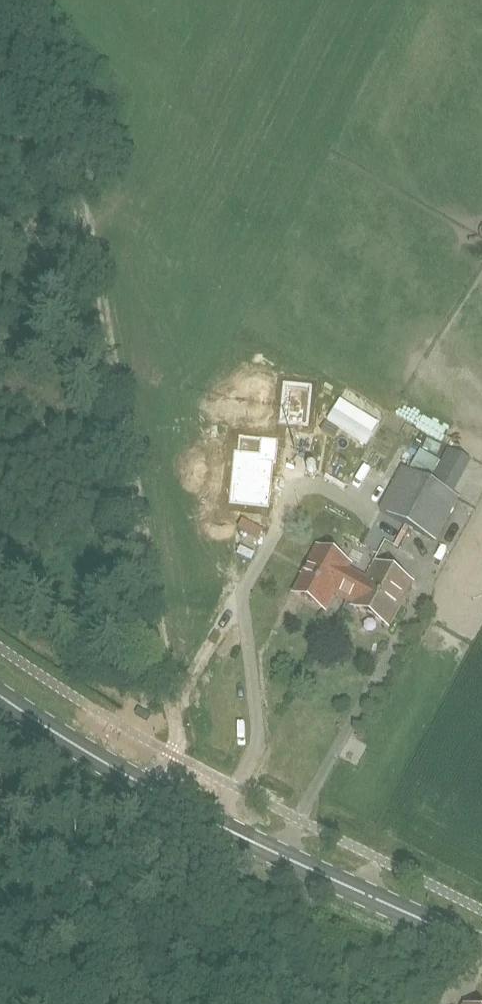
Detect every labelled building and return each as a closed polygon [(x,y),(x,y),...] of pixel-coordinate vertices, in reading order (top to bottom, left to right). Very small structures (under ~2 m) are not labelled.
[(365,410),(341,454),(354,461),(378,416),(365,410)] [(234,450),(229,502),(269,506),(273,462),(275,462),(278,439),(261,438),(259,453),(238,451),(234,450)] [(455,498),(471,466),(448,453),(441,465),(422,454),(415,465),(434,476),(430,484),(455,498)] [(415,465),(410,473),(401,468),(377,512),(436,544),(460,500),(455,498),(430,484),(434,476),(415,465)] [(320,548),(295,594),(324,610),(334,593),(355,604),(353,607),(387,626),(411,583),(378,564),(369,580),(347,568),(350,564),(320,548)]
